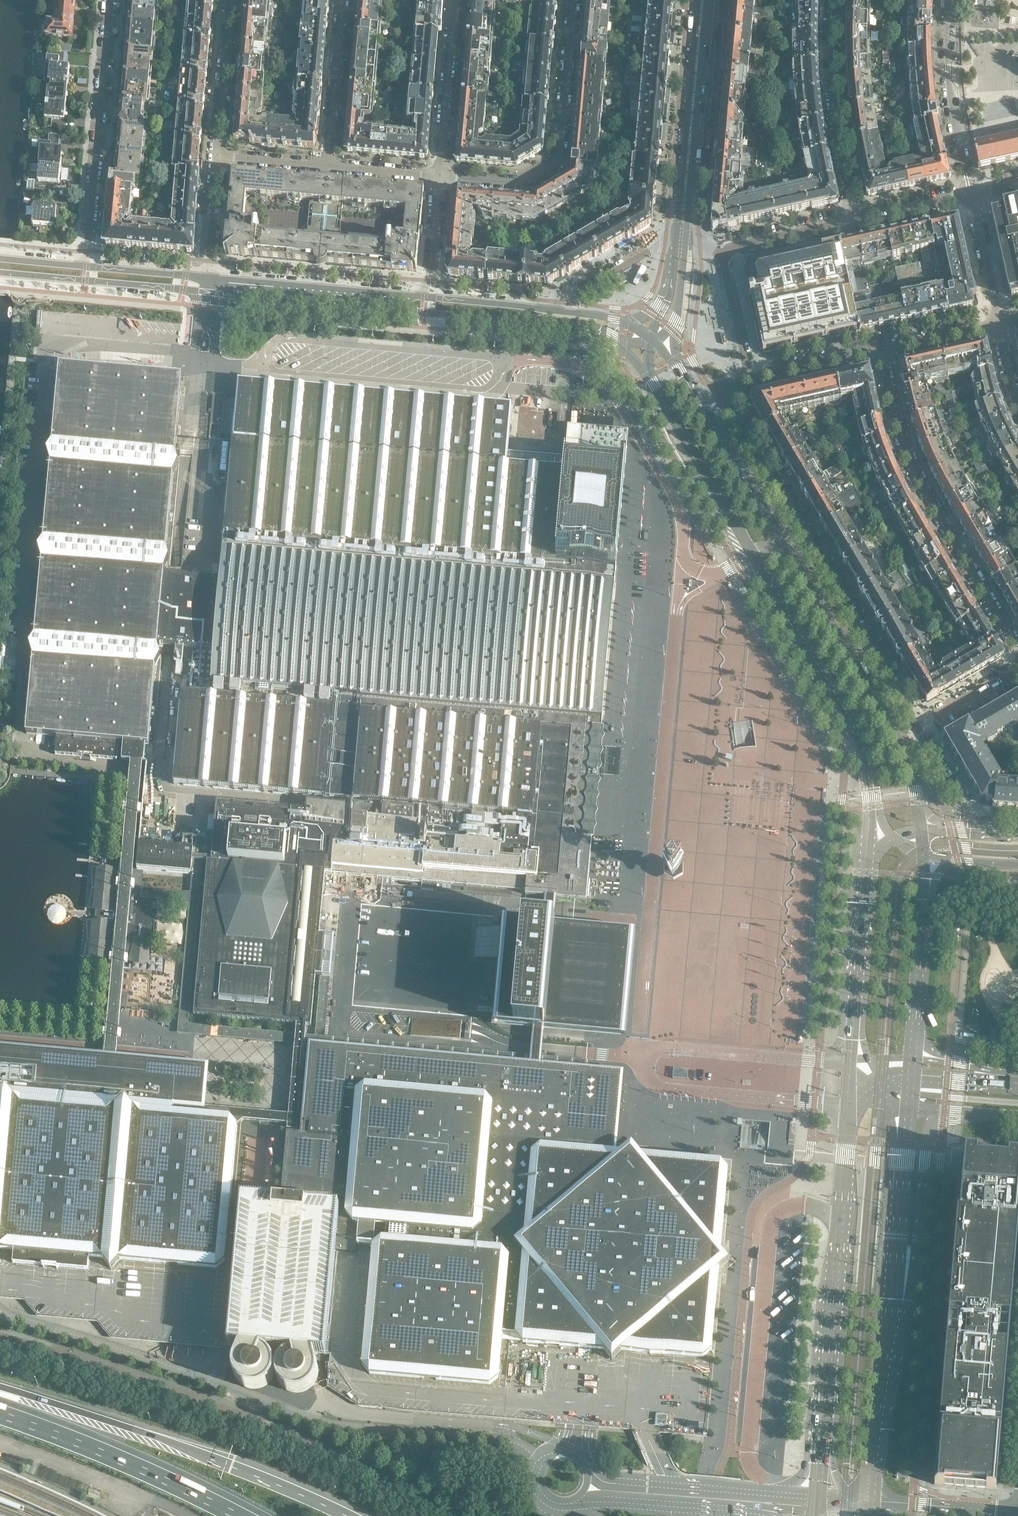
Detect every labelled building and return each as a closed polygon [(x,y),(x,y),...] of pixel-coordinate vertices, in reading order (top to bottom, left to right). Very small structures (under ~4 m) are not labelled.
[(156,0),(130,0),(130,4),(131,6),(131,10),(155,12),(156,0)] [(267,17),(268,2),(247,0),(247,2),(245,3),(245,6),(246,8),(245,15),(267,17)] [(381,0),(359,0),(358,10),(380,12),(381,0)] [(535,1),(534,11),(555,13),(556,12),(557,11),(557,8),(556,7),(557,0),(535,0),(535,1)] [(672,0),(649,0),(648,15),(650,15),(649,26),(670,28),(672,0)] [(752,0),(732,0),(731,13),(753,15),(754,6),(751,5),(752,0)] [(872,0),(848,0),(848,6),(847,14),(868,15),(869,8),(871,9),(872,0)] [(932,0),(908,0),(908,3),(908,11),(910,11),(910,18),(931,19),(931,13),(932,7),(932,0)] [(74,23),(75,5),(76,2),(58,1),(54,1),(54,5),(58,5),(57,14),(55,14),(54,20),(53,20),(53,21),(74,23)] [(441,3),(421,1),(419,1),(418,16),(440,18),(441,3)] [(608,13),(608,3),(587,1),(585,16),(609,18),(609,13),(608,13)] [(211,22),(212,13),(213,12),(213,8),(212,7),(212,6),(190,4),(188,20),(211,22)] [(817,12),(818,5),(795,4),(795,11),(795,19),(817,20),(817,12)] [(328,15),(329,14),(329,10),(328,9),(328,7),(306,5),(305,20),(327,22),(328,15)] [(492,23),(493,9),(493,8),(492,8),(471,6),(469,7),(469,9),(470,11),(469,20),(469,21),(492,23)] [(154,25),(155,12),(131,10),(131,15),(129,16),(128,23),(154,25)] [(379,27),(380,12),(358,10),(357,19),(356,20),(356,22),(357,24),(357,26),(379,27)] [(555,22),(555,13),(534,11),(533,11),(531,26),(554,28),(554,27),(556,25),(556,23),(555,22)] [(749,34),(750,23),(752,24),(753,15),(731,13),(729,32),(749,34)] [(870,38),(870,29),(871,22),(868,22),(868,15),(847,14),(847,19),(847,30),(847,37),(847,45),(868,45),(868,38),(870,38)] [(264,47),(267,17),(245,15),(243,45),(264,47)] [(439,25),(440,18),(418,16),(416,31),(417,31),(438,33),(438,31),(440,29),(440,27),(439,25)] [(606,33),(607,22),(609,22),(609,18),(585,16),(584,31),(606,33)] [(931,38),(931,32),(931,26),(932,25),(932,22),(931,20),(931,19),(910,18),(909,26),(907,26),(907,34),(907,41),(909,41),(909,49),(931,48),(931,38)] [(817,27),(817,20),(795,19),(794,26),(794,34),(817,34),(817,27)] [(74,23),(53,21),(45,20),(44,35),(73,38),(74,23)] [(210,31),(211,22),(188,20),(187,37),(209,39),(210,37),(211,36),(211,33),(210,31)] [(326,30),(328,29),(328,25),(327,24),(327,22),(305,20),(304,27),(301,27),(301,35),(326,38),(326,30)] [(491,38),(492,23),(469,21),(469,20),(468,22),(468,24),(469,26),(468,36),(491,38)] [(153,38),(154,25),(128,23),(128,30),(129,31),(129,36),(153,38)] [(378,43),(379,27),(357,26),(355,41),(378,43)] [(553,37),(554,28),(531,26),(530,41),(531,41),(553,43),(553,42),(555,40),(555,38),(553,37)] [(666,66),(670,28),(649,26),(648,37),(646,37),(645,45),(645,53),(647,53),(646,64),(666,66)] [(635,42),(636,29),(627,28),(627,30),(626,34),(626,38),(626,43),(632,44),(633,42),(635,42)] [(437,48),(438,33),(417,31),(417,38),(415,38),(414,46),(437,48)] [(605,43),(606,33),(584,31),(583,46),(606,48),(607,43),(605,43)] [(748,45),(749,34),(729,32),(728,52),(749,54),(750,45),(748,45)] [(817,42),(817,34),(794,34),(794,42),(794,49),(817,49),(817,42)] [(324,53),(326,38),(301,35),(300,44),(303,44),(302,51),(324,53)] [(152,50),(153,38),(129,36),(128,40),(127,41),(126,48),(152,50)] [(492,53),(492,44),(490,44),(491,38),(468,36),(467,37),(466,41),(467,42),(467,51),(492,53)] [(208,56),(209,46),(210,45),(210,41),(209,40),(209,39),(187,37),(185,54),(208,56)] [(377,58),(378,43),(355,41),(354,56),(377,58)] [(552,50),(553,49),(554,45),(553,44),(553,43),(531,41),(530,56),(551,58),(552,50)] [(71,52),(72,46),(58,44),(57,51),(71,52)] [(261,77),(264,47),(243,45),(240,75),(261,77)] [(871,67),(871,60),(870,52),(868,52),(868,45),(847,45),(847,52),(847,60),(847,68),(848,76),(869,74),(869,68),(871,67)] [(436,63),(437,48),(414,46),(413,54),(415,54),(415,61),(436,63)] [(608,48),(606,48),(583,46),(581,61),(603,63),(604,56),(607,57),(608,48)] [(151,63),(152,50),(126,48),(125,55),(127,57),(126,61),(151,63)] [(931,58),(931,51),(931,48),(909,49),(909,56),(907,56),(907,64),(908,72),(910,72),(911,79),(932,77),(931,70),(931,66),(931,58)] [(817,57),(817,49),(789,49),(790,65),(795,64),(817,63),(817,62),(818,61),(818,58),(817,57)] [(69,77),(70,67),(64,66),(65,53),(48,51),(47,65),(45,65),(44,82),(49,82),(68,84),(69,81),(70,81),(70,77),(69,77)] [(323,68),(324,53),(302,51),(302,57),(299,57),(298,65),(323,68)] [(491,62),(492,53),(467,51),(465,65),(488,67),(488,61),(491,62)] [(745,73),(746,62),(749,62),(749,54),(728,52),(726,71),(745,73)] [(207,65),(208,56),(185,54),(184,70),(206,72),(207,71),(208,70),(208,66),(207,65)] [(375,73),(377,58),(354,56),(353,71),(375,73)] [(550,73),(551,58),(530,56),(528,71),(550,73)] [(149,76),(151,63),(126,61),(126,65),(124,67),(124,73),(149,76)] [(434,78),(436,63),(415,61),(414,68),(412,68),(411,76),(434,78)] [(605,78),(606,69),(603,69),(603,63),(581,61),(581,62),(580,63),(580,66),(581,67),(580,76),(605,78)] [(818,78),(817,70),(819,69),(819,65),(817,64),(817,63),(795,64),(795,71),(792,71),(793,80),(818,78)] [(663,104),(666,66),(646,64),(645,75),(643,75),(641,91),(643,91),(642,102),(663,104)] [(321,83),(323,68),(298,65),(297,74),(300,74),(299,81),(321,83)] [(489,83),(490,74),(487,74),(488,67),(465,65),(464,80),(489,83)] [(205,89),(206,79),(207,78),(207,74),(206,73),(206,72),(184,70),(182,87),(205,89)] [(374,88),(375,73),(353,71),(351,86),(373,88),(374,88)] [(549,88),(550,73),(528,71),(527,86),(549,88)] [(744,84),(745,73),(726,71),(724,91),(746,93),(747,84),(744,84)] [(148,88),(149,76),(124,73),(123,80),(125,82),(124,86),(148,88)] [(874,104),(873,89),(872,81),(870,81),(869,74),(848,76),(848,84),(849,91),(850,99),(851,107),(872,104),(874,104)] [(261,92),(263,77),(261,77),(240,75),(240,76),(238,78),(238,80),(239,81),(239,90),(261,92)] [(433,93),(434,78),(411,76),(410,84),(413,84),(412,91),(433,93)] [(604,87),(605,78),(580,76),(579,91),(601,93),(601,86),(604,87)] [(933,84),(932,78),(932,77),(911,79),(911,86),(909,86),(910,94),(912,94),(933,91),(933,84)] [(818,84),(818,80),(818,78),(793,80),(794,88),(796,88),(797,95),(819,93),(818,84)] [(488,92),(489,83),(464,80),(463,89),(462,90),(462,93),(463,94),(463,95),(485,97),(486,91),(488,92)] [(320,98),(321,88),(322,88),(323,85),(321,84),(321,83),(299,81),(297,96),(320,98)] [(67,104),(68,84),(49,82),(47,102),(67,104)] [(147,101),(148,88),(124,86),(124,91),(122,92),(121,99),(143,101),(147,101)] [(373,94),(373,88),(351,86),(350,87),(350,91),(351,92),(350,101),(375,103),(376,95),(373,94)] [(548,96),(549,88),(527,86),(526,101),(547,103),(548,102),(549,101),(549,97),(548,96)] [(204,98),(205,89),(182,87),(181,103),(203,105),(204,104),(205,103),(205,99),(204,98)] [(260,107),(261,92),(239,90),(238,91),(237,92),(237,94),(237,95),(238,95),(237,105),(260,107)] [(431,108),(432,99),(433,98),(434,95),(433,94),(433,93),(412,91),(411,91),(410,98),(407,97),(407,106),(431,108)] [(602,108),(603,99),(600,99),(601,93),(579,91),(577,106),(602,108)] [(742,112),(743,101),(745,101),(746,93),(724,91),(722,110),(742,112)] [(936,113),(935,107),(935,101),(934,95),(933,91),(912,94),(913,100),(911,101),(912,108),(913,116),(915,116),(916,123),(937,119),(937,118),(938,117),(938,114),(936,113)] [(820,99),(819,93),(797,95),(797,101),(795,101),(796,110),(821,107),(820,99)] [(484,104),(485,97),(463,95),(461,110),(485,112),(486,104),(484,104)] [(319,113),(320,102),(321,102),(321,99),(321,98),(320,98),(297,96),(296,111),(319,113)] [(142,114),(143,101),(121,99),(117,98),(116,111),(142,114)] [(374,111),(375,103),(350,101),(349,116),(363,117),(371,118),(371,111),(374,111)] [(546,118),(547,103),(526,101),(525,108),(523,108),(522,116),(546,118)] [(64,129),(67,104),(47,102),(45,119),(52,120),(52,128),(62,129),(64,129)] [(659,142),(663,104),(642,102),(641,113),(639,113),(638,129),(640,130),(639,140),(659,142)] [(202,122),(203,113),(204,111),(204,108),(203,106),(203,105),(181,103),(179,120),(202,122)] [(877,126),(876,118),(875,110),(873,111),(872,104),(851,107),(851,111),(852,118),(853,121),(854,131),(853,132),(854,135),(855,136),(855,137),(876,132),(875,126),(877,126)] [(259,115),(260,107),(237,105),(237,106),(236,106),(236,107),(235,109),(236,110),(237,110),(236,120),(254,122),(257,122),(257,121),(258,116),(259,115)] [(430,123),(431,108),(407,106),(406,114),(408,114),(408,121),(416,122),(430,123)] [(602,117),(602,108),(577,106),(576,121),(598,123),(599,116),(602,117)] [(822,117),(821,107),(796,110),(797,119),(799,118),(800,125),(822,122),(822,117)] [(485,120),(485,112),(461,110),(460,125),(482,127),(483,120),(485,120)] [(741,123),(742,112),(722,110),(721,130),(742,131),(743,123),(741,123)] [(141,126),(142,114),(116,111),(115,124),(119,125),(119,124),(141,126)] [(317,128),(318,118),(319,118),(320,117),(320,115),(319,114),(319,113),(296,111),(295,119),(296,120),(296,124),(296,126),(299,126),(317,128)] [(356,152),(359,128),(360,128),(360,125),(362,123),(363,117),(349,116),(346,143),(345,144),(344,148),(345,149),(345,151),(347,151),(348,153),(352,153),(353,152),(356,152)] [(545,133),(546,118),(522,116),(521,124),(523,124),(523,131),(545,133)] [(941,136),(941,134),(940,132),(938,126),(937,119),(916,123),(915,124),(917,131),(914,131),(916,141),(917,146),(920,146),(921,152),(943,147),(941,136)] [(201,131),(202,122),(179,120),(178,137),(200,139),(201,137),(202,136),(202,132),(201,131)] [(252,143),(254,122),(236,120),(236,122),(235,122),(234,122),(234,125),(235,126),(234,140),(243,141),(242,142),(252,143)] [(267,144),(269,121),(262,121),(261,121),(257,121),(257,122),(254,122),(252,143),(267,144)] [(282,145),(284,123),(269,121),(267,144),(268,144),(268,145),(268,146),(271,146),(272,145),(272,144),(282,145)] [(600,138),(600,129),(597,129),(598,123),(576,121),(575,136),(600,138)] [(428,151),(430,123),(416,122),(415,128),(417,130),(417,133),(418,133),(416,158),(419,158),(420,159),(424,159),(425,158),(427,159),(427,156),(428,156),(429,152),(428,151)] [(823,129),(822,122),(800,125),(801,131),(799,132),(800,140),(825,136),(823,129)] [(298,147),(299,126),(296,126),(296,124),(292,124),(291,123),(284,123),(282,145),(283,145),(283,146),(284,147),(286,147),(287,146),(298,147)] [(145,127),(141,126),(119,124),(119,125),(118,131),(120,133),(120,137),(144,139),(145,127)] [(472,163),(474,141),(479,142),(480,135),(481,133),(482,127),(460,125),(457,158),(456,159),(455,160),(457,163),(458,162),(460,161),(472,163)] [(316,142),(317,128),(299,126),(298,147),(298,148),(299,148),(301,149),(303,147),(314,148),(315,141),(316,142)] [(371,154),(373,131),(367,131),(367,128),(360,128),(359,128),(356,152),(371,154)] [(386,155),(388,130),(380,130),(380,132),(373,131),(371,154),(386,155)] [(401,156),(403,134),(397,133),(397,131),(388,130),(386,155),(401,156)] [(738,151),(739,140),(742,140),(742,131),(721,130),(719,149),(738,151)] [(543,150),(545,133),(523,131),(522,137),(527,139),(536,155),(543,150)] [(1014,132),(1015,137),(979,145),(978,144),(976,144),(976,146),(974,146),(978,168),(1017,159),(1017,131),(1014,132)] [(418,133),(417,133),(410,132),(409,134),(403,134),(401,156),(416,158),(418,133)] [(882,145),(881,139),(878,139),(877,132),(876,132),(855,137),(856,144),(858,150),(882,145)] [(772,150),(771,144),(771,139),(771,134),(768,134),(763,133),(761,153),(772,154),(772,150)] [(599,147),(600,138),(575,136),(573,151),(595,153),(596,146),(599,147)] [(828,147),(827,144),(826,143),(825,136),(800,140),(801,149),(804,148),(805,155),(827,150),(827,149),(828,147)] [(143,152),(144,139),(120,137),(119,141),(117,143),(117,149),(143,152)] [(199,155),(200,146),(201,145),(201,141),(200,139),(178,137),(176,153),(199,155)] [(536,155),(527,139),(522,137),(518,139),(517,137),(511,141),(523,162),(536,155)] [(61,167),(63,150),(51,149),(51,141),(39,140),(38,148),(41,148),(40,165),(61,167)] [(503,165),(505,143),(505,141),(496,140),(496,143),(489,142),(487,164),(503,165)] [(658,163),(658,159),(659,159),(659,152),(659,151),(659,142),(639,140),(638,151),(636,151),(634,171),(632,170),(631,178),(656,180),(657,169),(659,168),(659,164),(658,163)] [(487,164),(489,142),(484,141),(483,142),(479,142),(474,141),(472,163),(487,164)] [(523,162),(511,141),(511,144),(505,143),(503,165),(515,166),(523,162)] [(883,161),(881,155),(884,154),(882,145),(858,150),(860,161),(861,165),(883,161)] [(949,174),(943,147),(921,152),(924,163),(921,164),(925,183),(926,184),(927,183),(946,179),(947,179),(948,179),(949,179),(951,177),(950,176),(949,175),(949,174)] [(141,165),(143,152),(117,149),(116,156),(118,158),(117,162),(141,165)] [(772,154),(761,153),(738,151),(719,149),(718,157),(717,157),(717,165),(717,167),(738,168),(738,169),(768,172),(773,172),(772,154)] [(829,158),(827,151),(827,150),(805,155),(807,163),(808,169),(830,165),(829,158)] [(597,168),(598,159),(595,159),(595,153),(573,151),(573,152),(572,153),(572,156),(573,157),(572,166),(593,168),(597,168)] [(198,164),(199,155),(176,153),(175,170),(179,170),(197,172),(198,170),(199,169),(199,165),(198,164)] [(892,191),(888,171),(885,172),(883,161),(861,165),(867,193),(867,194),(867,195),(866,196),(869,198),(869,197),(870,196),(871,195),(890,191),(890,192),(892,192),(892,191)] [(140,177),(141,165),(117,162),(117,167),(115,168),(115,174),(114,175),(136,177),(140,177)] [(925,183),(921,164),(919,162),(904,165),(909,187),(924,184),(926,184),(925,183)] [(60,184),(61,167),(40,165),(38,181),(35,181),(34,191),(24,190),(24,195),(34,196),(34,195),(51,197),(52,190),(47,190),(48,183),(60,184)] [(838,201),(833,179),(830,165),(808,169),(811,182),(813,183),(819,182),(824,206),(836,203),(838,201)] [(909,187),(904,165),(890,169),(888,171),(892,191),(892,192),(894,191),(894,190),(909,187)] [(591,186),(593,168),(572,166),(571,173),(567,175),(575,189),(577,188),(580,193),(591,186)] [(737,187),(738,169),(738,168),(717,167),(716,185),(724,186),(725,180),(730,181),(730,186),(737,187)] [(198,187),(200,172),(197,172),(179,170),(178,177),(176,177),(175,185),(177,186),(177,185),(198,187)] [(417,268),(421,223),(424,188),(408,187),(406,209),(403,239),(393,238),(392,241),(340,236),(308,233),(254,228),(254,226),(244,225),(247,194),(249,172),(233,171),(229,217),(226,251),(229,255),(316,263),(316,260),(320,260),(320,263),(320,264),(321,264),(322,264),(322,263),(323,263),(323,260),(326,261),(326,264),(413,272),(417,268)] [(342,208),(342,203),(406,209),(408,187),(249,172),(247,194),(310,200),(310,205),(312,205),(310,228),(308,228),(308,233),(340,236),(340,231),(338,231),(340,208),(342,208)] [(135,190),(136,177),(114,175),(115,174),(111,174),(109,188),(135,190)] [(580,193),(577,188),(575,189),(567,175),(552,184),(563,203),(580,193)] [(655,192),(656,180),(631,178),(631,185),(633,186),(632,197),(654,199),(654,198),(656,197),(657,194),(655,192)] [(736,193),(737,187),(730,186),(730,181),(725,180),(724,186),(716,185),(715,186),(718,187),(718,189),(715,189),(714,204),(726,205),(730,204),(729,199),(736,193)] [(824,206),(819,182),(813,183),(810,186),(803,188),(808,210),(824,206)] [(563,203),(552,184),(537,193),(545,206),(543,207),(546,213),(563,203)] [(197,202),(198,187),(177,185),(177,186),(177,192),(175,192),(174,200),(197,202)] [(134,198),(135,190),(109,188),(108,206),(130,208),(132,208),(132,198),(134,198)] [(808,210),(803,188),(786,191),(791,213),(808,210)] [(476,209),(477,193),(464,192),(464,191),(454,190),(452,207),(473,208),(476,209)] [(791,213),(786,191),(770,195),(775,217),(791,213)] [(493,216),(495,195),(477,193),(476,209),(477,209),(479,212),(481,212),(483,214),(486,214),(487,215),(493,216)] [(543,207),(545,206),(537,193),(533,195),(533,198),(525,197),(523,219),(534,220),(546,213),(543,207)] [(508,218),(510,196),(495,195),(493,216),(493,217),(508,218)] [(775,217),(770,195),(753,199),(758,220),(775,217)] [(523,219),(525,197),(510,196),(508,218),(523,219)] [(653,218),(654,206),(655,205),(656,202),(654,200),(654,199),(632,197),(630,213),(633,213),(636,217),(653,218)] [(758,220),(753,199),(737,202),(742,224),(758,220)] [(196,217),(197,202),(174,200),(173,208),(175,208),(175,214),(185,215),(185,216),(196,217)] [(742,224),(737,202),(730,204),(726,205),(724,223),(725,228),(742,224)] [(1010,205),(1010,206),(992,210),(993,214),(992,214),(1010,293),(1010,292),(1011,297),(1017,295),(1017,203),(1010,205)] [(724,223),(726,205),(714,204),(714,205),(714,207),(712,227),(715,230),(725,228),(724,223)] [(56,227),(57,209),(57,208),(34,206),(33,225),(34,225),(40,225),(55,226),(55,227),(56,227)] [(128,216),(128,215),(129,214),(130,208),(108,206),(106,224),(123,225),(126,223),(126,220),(128,220),(128,216)] [(473,224),(474,215),(472,215),(473,208),(452,207),(451,222),(473,224)] [(654,225),(653,224),(652,223),(652,222),(652,221),(653,218),(636,217),(633,213),(630,213),(629,214),(626,213),(621,216),(633,236),(635,236),(638,235),(638,233),(650,226),(651,225),(652,226),(653,226),(654,225)] [(194,232),(196,217),(185,216),(185,215),(175,214),(174,221),(175,222),(175,225),(176,227),(179,230),(194,232)] [(633,236),(621,216),(611,222),(610,220),(604,224),(616,245),(617,245),(626,240),(628,240),(631,239),(631,237),(632,236),(633,236)] [(973,284),(967,259),(958,217),(929,223),(933,243),(942,241),(954,296),(946,298),(949,311),(974,306),(971,296),(976,295),(973,284)] [(471,239),(473,224),(451,222),(450,237),(471,239)] [(939,267),(933,243),(929,223),(928,224),(926,223),(923,223),(922,225),(915,227),(920,251),(923,263),(925,271),(939,267)] [(121,246),(123,231),(126,228),(123,225),(106,224),(105,237),(103,239),(103,242),(104,243),(104,245),(106,245),(107,247),(110,247),(111,246),(111,245),(121,246)] [(616,245),(604,224),(597,227),(599,229),(589,235),(600,255),(602,255),(605,254),(605,252),(616,245)] [(141,248),(143,226),(132,225),(130,227),(127,227),(126,228),(123,231),(121,246),(141,248)] [(160,250),(162,228),(162,226),(155,225),(154,227),(143,226),(141,248),(160,250)] [(920,251),(915,227),(908,228),(906,227),(903,228),(902,230),(901,230),(906,253),(912,252),(912,253),(920,251)] [(178,236),(176,233),(175,232),(173,232),(173,231),(172,230),(169,230),(168,228),(162,228),(160,250),(177,251),(178,236)] [(906,253),(901,230),(900,230),(899,229),(895,230),(894,231),(886,233),(891,254),(892,254),(892,257),(900,256),(900,255),(906,253)] [(194,253),(196,232),(194,232),(179,230),(176,233),(178,236),(177,251),(187,252),(186,253),(188,254),(191,254),(192,253),(194,253)] [(891,254),(886,233),(885,232),(881,233),(881,234),(872,236),(877,257),(891,254)] [(600,255),(589,235),(579,241),(578,239),(571,243),(584,264),(593,259),(595,259),(598,258),(598,256),(600,255)] [(877,257),(872,236),(864,238),(863,237),(859,238),(859,239),(858,239),(862,260),(877,257)] [(468,255),(469,246),(471,247),(472,239),(471,239),(450,237),(449,249),(448,249),(447,250),(446,253),(447,254),(447,256),(465,257),(467,256),(468,255)] [(866,277),(862,260),(858,239),(845,242),(844,241),(843,241),(840,241),(840,242),(840,243),(823,247),(822,246),(750,263),(747,267),(750,284),(752,291),(753,293),(749,294),(763,353),(860,331),(858,323),(867,321),(869,329),(877,327),(873,306),(869,289),(868,283),(866,277)] [(584,264),(571,243),(565,246),(566,248),(556,254),(568,274),(569,274),(572,273),(572,271),(584,264)] [(568,274),(556,254),(542,262),(542,284),(546,285),(547,285),(548,286),(548,287),(549,286),(549,285),(550,284),(560,278),(562,279),(565,277),(565,275),(568,274)] [(466,278),(468,260),(469,259),(467,256),(465,257),(447,256),(446,265),(447,266),(446,274),(448,276),(466,278)] [(486,279),(488,259),(481,259),(481,257),(472,256),(469,259),(468,260),(466,278),(479,279),(479,280),(483,281),(484,279),(486,279)] [(505,281),(507,257),(500,256),(500,258),(488,257),(488,259),(486,279),(488,280),(489,281),(493,281),(494,280),(497,280),(499,280),(505,281)] [(523,283),(525,260),(514,259),(514,257),(507,257),(505,281),(512,282),(512,281),(514,281),(514,282),(517,282),(518,284),(522,284),(523,283)] [(542,284),(542,262),(525,260),(523,283),(526,283),(526,285),(530,285),(531,283),(536,284),(536,283),(538,283),(538,284),(542,284)] [(925,271),(923,263),(909,266),(910,274),(925,271)] [(910,274),(909,266),(895,269),(895,271),(897,277),(910,274)] [(941,275),(939,267),(925,271),(926,278),(941,275)] [(897,277),(895,271),(880,274),(882,280),(897,277)] [(926,278),(925,271),(910,274),(912,282),(926,278)] [(622,273),(613,278),(617,284),(618,286),(626,282),(625,280),(625,279),(622,273)] [(882,280),(880,274),(866,277),(868,283),(882,280)] [(912,282),(910,274),(897,277),(898,283),(898,285),(912,282)] [(898,283),(897,277),(882,280),(883,286),(898,283)] [(883,286),(882,280),(868,283),(869,289),(883,286)] [(949,311),(946,298),(943,288),(937,289),(937,288),(929,290),(934,314),(942,313),(943,314),(947,313),(948,311),(949,311)] [(934,314),(929,290),(921,292),(921,293),(915,294),(920,318),(921,317),(923,318),(926,318),(927,316),(934,314)] [(920,318),(915,294),(909,295),(909,294),(901,296),(902,300),(901,300),(906,321),(914,319),(915,320),(919,319),(920,318)] [(906,321),(901,300),(887,303),(892,324),(900,322),(901,323),(905,322),(905,321),(906,321)] [(892,324),(887,303),(873,306),(877,327),(879,327),(879,328),(883,327),(884,326),(892,324)] [(869,329),(867,321),(858,323),(860,331),(869,329)] [(992,359),(991,358),(990,357),(986,344),(976,346),(979,363),(978,365),(976,366),(978,373),(992,369),(990,361),(992,359)] [(979,363),(976,346),(959,350),(964,371),(970,369),(972,367),(976,366),(978,365),(979,363)] [(964,371),(959,350),(943,354),(947,374),(964,371)] [(947,374),(943,354),(926,357),(931,378),(947,374)] [(931,378),(926,357),(910,361),(914,377),(916,379),(917,379),(922,378),(925,379),(931,378)] [(914,377),(910,361),(899,363),(902,377),(901,378),(901,380),(903,380),(904,389),(919,386),(917,379),(916,379),(914,377)] [(308,802),(307,810),(589,836),(589,833),(590,833),(591,832),(592,831),(592,830),(591,830),(591,829),(590,829),(590,828),(594,784),(594,783),(592,783),(595,754),(597,754),(597,753),(596,753),(597,747),(598,731),(599,731),(598,731),(607,632),(619,506),(629,507),(631,487),(631,481),(634,456),(623,455),(618,455),(611,454),(611,461),(493,450),(416,443),(225,426),(228,396),(213,395),(213,398),(210,400),(210,402),(212,405),(210,438),(235,440),(234,444),(221,443),(217,482),(231,483),(227,532),(225,532),(223,547),(225,547),(222,578),(198,576),(198,573),(189,572),(189,575),(165,573),(165,568),(175,556),(167,543),(174,472),(178,464),(176,455),(182,376),(144,373),(144,369),(99,365),(99,369),(60,365),(54,437),(44,448),(51,461),(45,533),(35,544),(43,557),(36,630),(27,641),(34,654),(27,734),(57,736),(55,754),(117,760),(119,742),(124,742),(122,761),(132,762),(144,763),(146,745),(149,745),(150,733),(151,733),(151,728),(156,665),(167,653),(159,641),(159,639),(177,640),(176,657),(183,657),(185,642),(194,642),(189,692),(183,692),(175,784),(184,785),(184,786),(196,787),(196,786),(214,787),(213,788),(226,790),(226,788),(243,790),(243,791),(256,792),(256,791),(273,793),(273,794),(287,795),(287,794),(303,795),(303,796),(317,798),(317,796),(351,799),(350,805),(308,802)] [(996,384),(995,379),(992,369),(978,373),(976,373),(973,378),(974,381),(972,384),(973,390),(996,384)] [(874,389),(870,370),(853,373),(857,393),(874,389)] [(857,393),(853,373),(836,377),(840,396),(853,394),(857,393)] [(840,396),(836,377),(820,381),(824,402),(841,398),(840,396)] [(824,402),(820,381),(803,385),(808,406),(824,402)] [(1000,399),(996,384),(973,390),(975,397),(977,397),(980,407),(1000,400),(1000,399)] [(808,406),(803,385),(786,388),(791,409),(808,406)] [(932,407),(929,399),(928,392),(925,391),(924,387),(922,385),(919,386),(904,389),(906,397),(912,419),(931,414),(929,408),(932,407)] [(791,409),(786,388),(770,392),(774,412),(778,415),(780,412),(791,409)] [(881,419),(874,389),(857,393),(853,394),(860,424),(881,419)] [(774,412),(770,392),(762,394),(751,396),(751,397),(750,399),(750,398),(750,399),(765,426),(780,418),(778,415),(774,412)] [(1006,416),(1004,412),(1002,406),(1003,404),(1001,401),(1000,400),(980,407),(977,407),(983,425),(1006,416)] [(939,431),(942,430),(941,426),(939,421),(936,422),(934,413),(931,414),(912,419),(911,421),(912,424),(914,425),(916,431),(919,441),(918,443),(919,445),(921,446),(922,448),(943,440),(939,431)] [(1011,429),(1012,428),(1010,424),(1009,424),(1008,422),(1006,416),(983,425),(991,442),(1012,431),(1011,429)] [(796,433),(793,428),(790,427),(786,421),(781,420),(780,418),(765,426),(768,430),(767,430),(766,432),(768,435),(770,435),(774,441),(775,443),(776,445),(796,433)] [(887,444),(881,426),(882,424),(881,419),(860,424),(862,431),(860,431),(866,451),(868,450),(870,457),(889,450),(888,449),(889,447),(888,445),(887,444)] [(1015,437),(1016,435),(1014,432),(1013,431),(1012,431),(991,442),(1000,458),(1008,473),(1017,467),(1017,442),(1015,437)] [(806,450),(796,433),(776,445),(778,447),(779,449),(782,455),(781,457),(783,460),(785,460),(786,462),(804,451),(806,450)] [(954,466),(950,457),(953,456),(951,452),(949,447),(946,448),(943,440),(922,448),(921,450),(922,452),(924,453),(927,460),(931,469),(930,471),(932,473),(933,474),(934,476),(954,466)] [(898,473),(891,456),(892,454),(891,452),(889,451),(889,450),(870,457),(873,463),(871,464),(878,481),(880,480),(883,487),(901,478),(900,477),(901,476),(900,473),(898,473)] [(816,466),(812,459),(809,460),(804,451),(786,462),(786,464),(788,467),(790,468),(794,474),(795,476),(796,478),(816,466)] [(823,484),(818,475),(820,473),(816,466),(796,478),(796,479),(797,479),(797,481),(801,488),(800,490),(802,493),(804,493),(805,494),(823,484)] [(968,491),(963,483),(965,481),(963,477),(961,473),(959,474),(954,466),(934,476),(933,477),(935,480),(937,481),(940,487),(945,496),(944,497),(946,500),(948,500),(949,502),(968,491)] [(1008,473),(1017,490),(1017,467),(1008,473)] [(912,500),(910,496),(903,484),(904,483),(903,480),(901,479),(901,478),(883,487),(886,493),(884,494),(892,511),(894,509),(898,516),(915,506),(914,505),(915,503),(913,500),(912,500)] [(835,499),(831,491),(829,493),(823,484),(805,494),(806,495),(805,495),(805,497),(807,500),(808,501),(809,500),(813,507),(814,509),(815,511),(835,499)] [(977,503),(970,490),(968,491),(949,502),(948,504),(950,507),(952,507),(956,515),(977,503)] [(842,516),(837,507),(839,506),(835,499),(815,511),(816,513),(816,512),(817,514),(824,527),(842,516)] [(985,516),(977,503),(956,515),(960,522),(960,524),(961,526),(963,527),(964,528),(985,516)] [(926,525),(918,511),(918,510),(917,507),(915,507),(915,506),(898,516),(901,522),(899,523),(908,537),(910,536),(913,542),(930,532),(930,531),(930,530),(928,526),(926,525)] [(873,520),(869,515),(865,517),(868,523),(873,520)] [(854,531),(850,524),(848,525),(842,516),(824,527),(834,543),(854,531)] [(992,529),(985,516),(964,528),(964,530),(965,533),(967,533),(971,541),(992,529)] [(876,526),(873,520),(868,523),(872,529),(876,526)] [(1000,542),(992,529),(971,541),(976,548),(975,550),(977,553),(978,553),(979,554),(1000,542)] [(861,549),(856,540),(859,539),(854,531),(834,543),(843,560),(861,549)] [(942,553),(934,539),(935,537),(932,533),(931,533),(930,532),(913,542),(911,543),(917,552),(915,553),(917,558),(920,562),(922,561),(927,570),(946,559),(945,558),(946,557),(944,553),(942,553)] [(1008,555),(1000,542),(979,554),(979,555),(979,556),(980,559),(982,560),(987,567),(1008,555)] [(897,604),(892,597),(888,589),(886,591),(875,573),(878,571),(869,557),(867,558),(861,549),(843,560),(854,578),(855,579),(855,580),(863,594),(862,596),(864,599),(866,599),(870,605),(871,606),(873,610),(874,612),(878,619),(877,619),(877,621),(879,624),(880,624),(881,624),(882,626),(882,627),(881,628),(883,632),(885,632),(892,643),(893,645),(897,652),(896,654),(898,657),(900,657),(900,658),(919,647),(913,638),(916,637),(911,629),(907,622),(905,623),(894,605),(897,604)] [(1015,568),(1008,555),(987,567),(991,574),(990,576),(992,579),(994,579),(994,580),(1015,568)] [(958,580),(950,566),(950,564),(948,560),(946,560),(946,559),(927,570),(933,579),(930,580),(936,589),(938,588),(943,597),(962,586),(961,585),(962,584),(959,580),(958,580)] [(1015,568),(994,580),(1002,593),(1017,584),(1017,573),(1015,568)] [(1002,593),(1017,619),(1017,618),(1017,584),(1002,593)] [(974,607),(966,593),(966,591),(964,588),(962,587),(962,586),(943,597),(948,606),(946,608),(949,612),(951,616),(953,615),(959,624),(960,624),(979,613),(975,607),(974,607)] [(994,638),(982,618),(979,613),(960,624),(968,637),(972,644),(974,644),(976,648),(977,650),(979,648),(994,640),(994,638)] [(950,640),(946,632),(940,635),(944,643),(950,640)] [(1004,656),(999,647),(1000,647),(995,638),(994,638),(994,640),(979,648),(989,665),(1004,656)] [(928,663),(919,647),(900,658),(902,659),(901,660),(901,661),(902,664),(904,665),(905,665),(910,674),(928,663)] [(989,665),(979,648),(977,650),(976,648),(963,655),(974,673),(989,665)] [(974,673),(963,655),(949,664),(959,682),(974,673)] [(938,680),(936,677),(928,663),(910,674),(911,676),(911,675),(912,677),(915,683),(914,685),(916,688),(918,688),(920,690),(938,680)] [(959,682),(949,664),(942,668),(941,671),(942,673),(936,677),(938,680),(944,691),(959,682)] [(939,694),(944,691),(938,680),(920,690),(921,692),(922,692),(922,693),(922,694),(926,701),(927,702),(939,694)] [(1017,692),(1013,695),(1014,696),(1005,702),(1017,724),(1017,693),(1017,692)] [(1017,724),(1005,702),(996,707),(995,705),(990,708),(991,710),(990,710),(1001,730),(1006,727),(1008,730),(1017,724)] [(1001,730),(990,710),(988,711),(988,710),(983,713),(983,714),(975,719),(988,741),(997,736),(996,734),(1001,730)] [(988,741),(975,719),(966,724),(965,723),(960,726),(961,727),(960,728),(974,752),(980,748),(979,744),(986,739),(987,741),(988,741)] [(974,752),(960,728),(946,736),(947,737),(948,736),(949,738),(948,739),(960,760),(974,752)] [(622,749),(597,747),(594,775),(619,777),(622,749)] [(991,762),(986,753),(983,754),(980,748),(974,752),(960,760),(965,768),(966,767),(967,769),(966,769),(965,768),(964,769),(967,774),(968,773),(969,775),(991,762)] [(104,1063),(116,1064),(116,1056),(118,1040),(121,1040),(122,1032),(119,1031),(119,1029),(121,1008),(121,1006),(124,971),(125,970),(125,968),(125,965),(128,965),(129,957),(126,957),(144,763),(132,762),(114,956),(111,955),(110,964),(113,964),(109,1005),(109,1007),(107,1027),(107,1030),(104,1030),(103,1038),(106,1039),(104,1055),(104,1063)] [(999,777),(991,762),(969,775),(970,776),(968,777),(971,782),(972,781),(973,780),(974,782),(973,783),(978,790),(997,779),(999,777)] [(1006,808),(1008,785),(1001,784),(997,779),(978,790),(983,799),(995,800),(994,807),(997,807),(997,806),(1000,806),(1000,807),(1006,808)] [(1014,783),(1014,785),(1008,785),(1006,808),(1013,808),(1013,807),(1015,807),(1015,809),(1017,809),(1017,811),(1017,783),(1014,783)] [(323,895),(325,872),(330,873),(332,873),(336,873),(340,874),(345,874),(377,877),(392,878),(393,878),(422,881),(426,881),(503,888),(509,889),(526,890),(526,895),(546,897),(557,898),(587,900),(592,836),(593,836),(593,835),(592,835),(592,836),(589,836),(307,810),(217,802),(213,841),(195,839),(192,873),(191,889),(200,890),(201,886),(207,886),(195,1007),(194,1015),(297,1024),(307,1025),(311,1026),(316,975),(321,975),(322,976),(322,975),(321,975),(321,974),(321,971),(322,962),(322,958),(323,958),(324,958),(325,957),(326,956),(326,955),(326,954),(326,953),(325,953),(325,952),(324,951),(323,951),(323,946),(324,935),(324,934),(326,935),(326,934),(325,934),(319,933),(320,927),(320,924),(320,922),(321,918),(321,912),(322,900),(323,895)] [(192,873),(195,839),(184,838),(183,843),(184,843),(183,847),(139,843),(137,868),(192,873)] [(96,911),(96,910),(93,909),(97,870),(116,871),(115,879),(118,879),(119,870),(107,867),(91,868),(92,889),(88,909),(96,911)] [(151,934),(154,902),(135,901),(131,900),(132,893),(132,891),(125,890),(124,890),(119,890),(120,880),(119,880),(118,879),(115,879),(116,871),(97,870),(93,909),(96,910),(96,911),(95,920),(95,921),(92,921),(89,958),(108,959),(109,953),(110,953),(131,955),(133,955),(132,962),(147,963),(149,940),(150,940),(151,934)] [(546,897),(544,923),(551,924),(554,924),(557,898),(546,897)] [(110,953),(109,953),(108,959),(89,958),(92,921),(95,921),(95,920),(87,921),(87,940),(84,957),(98,962),(109,961),(110,953)] [(626,1037),(636,932),(554,924),(551,924),(544,923),(524,921),(503,920),(501,945),(495,1010),(495,1013),(494,1025),(515,1027),(534,1029),(542,1029),(545,1029),(626,1037)] [(132,962),(133,955),(131,955),(131,962),(139,965),(150,964),(150,940),(149,940),(147,963),(132,962)] [(996,952),(989,952),(989,953),(989,956),(986,963),(984,968),(982,971),(980,975),(980,978),(979,983),(980,988),(981,993),(982,998),(984,1001),(986,1006),(989,1010),(992,1013),(1008,1014),(1008,1010),(1010,1005),(1012,1001),(1014,996),(1015,990),(1015,985),(1014,981),(1012,973),(1010,966),(1007,960),(1005,955),(1003,953),(996,952)] [(311,1354),(310,1353),(317,1354),(317,1353),(322,1353),(322,1355),(327,1355),(330,1355),(329,1367),(327,1387),(359,1406),(553,1424),(554,1424),(598,1428),(599,1428),(633,1431),(646,1432),(659,1433),(707,1437),(714,1355),(722,1274),(724,1275),(727,1275),(728,1270),(736,1263),(729,1255),(729,1250),(724,1249),(732,1161),(644,1153),(644,1150),(644,1147),(639,1147),(632,1139),(624,1146),(619,1145),(617,1145),(624,1071),(590,1068),(590,1064),(590,1061),(325,1037),(330,978),(321,977),(315,1035),(315,1036),(306,1035),(305,1045),(303,1071),(302,1081),(301,1086),(313,1087),(310,1117),(309,1126),(309,1136),(297,1135),(288,1134),(286,1153),(283,1153),(280,1153),(279,1170),(281,1170),(284,1170),(282,1193),(300,1194),(299,1199),(339,1203),(338,1208),(307,1205),(257,1201),(243,1200),(242,1210),(237,1263),(235,1285),(227,1285),(223,1330),(219,1329),(225,1262),(230,1209),(234,1210),(242,1120),(231,1119),(173,1114),(174,1109),(174,1105),(206,1107),(210,1065),(116,1056),(116,1064),(104,1063),(104,1055),(0,1045),(0,1299),(24,1301),(38,1317),(97,1322),(111,1339),(221,1349),(221,1345),(229,1346),(245,1347),(236,1374),(237,1377),(238,1379),(240,1382),(243,1384),(245,1386),(248,1387),(251,1388),(254,1388),(258,1388),(261,1387),(264,1386),(266,1384),(269,1382),(271,1380),(272,1377),(274,1374),(274,1371),(275,1368),(274,1365),(274,1362),(272,1359),(271,1356),(269,1354),(266,1352),(264,1350),(261,1349),(258,1348),(263,1349),(263,1348),(291,1350),(291,1351),(293,1352),(290,1352),(287,1354),(284,1356),(282,1359),(280,1362),(278,1365),(277,1368),(277,1372),(277,1375),(278,1379),(279,1382),(281,1385),(283,1388),(285,1391),(288,1393),(292,1394),(295,1395),(298,1395),(302,1395),(306,1395),(309,1394),(312,1392),(315,1390),(317,1387),(319,1384),(321,1381),(322,1378),(322,1374),(322,1371),(321,1367),(320,1364),(318,1361),(316,1358),(314,1355),(311,1354)] [(462,1022),(412,1018),(411,1035),(460,1039),(461,1035),(461,1026),(462,1022)] [(545,1029),(534,1029),(531,1065),(541,1066),(545,1029)] [(678,1069),(678,1072),(673,1072),(673,1079),(688,1080),(688,1073),(684,1073),(684,1070),(678,1069)] [(947,1346),(962,1347),(977,1349),(1006,1351),(1008,1351),(1008,1348),(1009,1339),(1009,1332),(1010,1327),(1010,1321),(1010,1315),(1011,1308),(1013,1281),(1014,1271),(1015,1265),(1015,1256),(1017,1224),(1017,1156),(962,1152),(962,1162),(959,1189),(954,1249),(951,1291),(950,1306),(949,1313),(946,1346),(947,1346)] [(947,1346),(946,1346),(945,1362),(944,1378),(957,1379),(989,1382),(1004,1383),(1005,1383),(1006,1367),(1008,1351),(1006,1351),(977,1349),(962,1347),(947,1346)] [(1005,1383),(1004,1383),(989,1382),(957,1379),(944,1378),(943,1382),(943,1389),(935,1482),(935,1485),(988,1489),(996,1490),(996,1486),(1002,1415),(1005,1383)]
